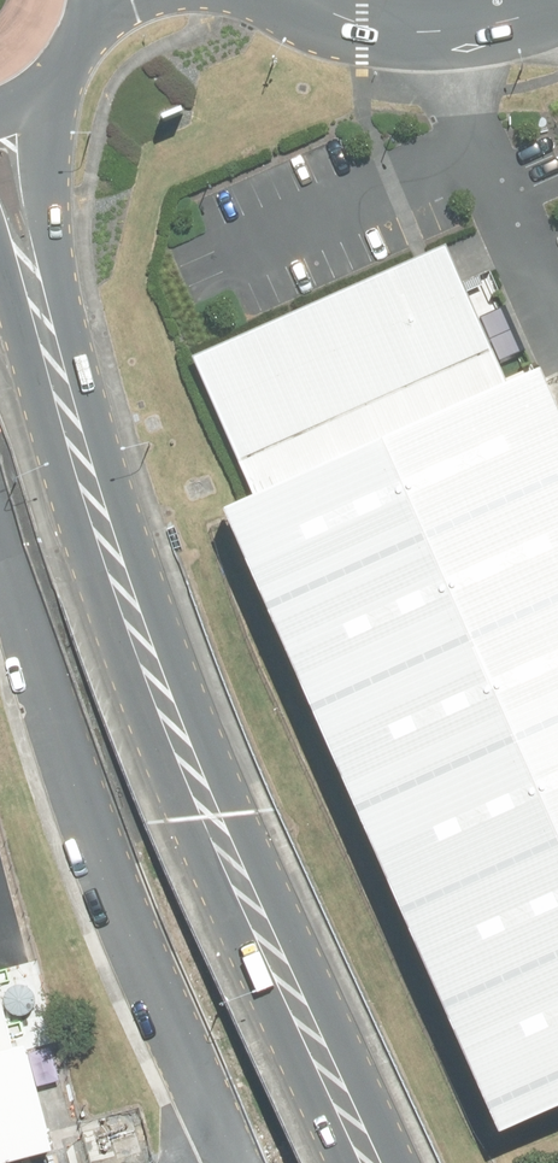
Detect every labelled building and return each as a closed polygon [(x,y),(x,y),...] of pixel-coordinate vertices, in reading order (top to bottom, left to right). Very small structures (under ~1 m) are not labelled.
[(537,364),(505,378),(446,244),(192,356),(253,494),(222,508),(499,1132),(557,1106),(557,412),(537,364)]
